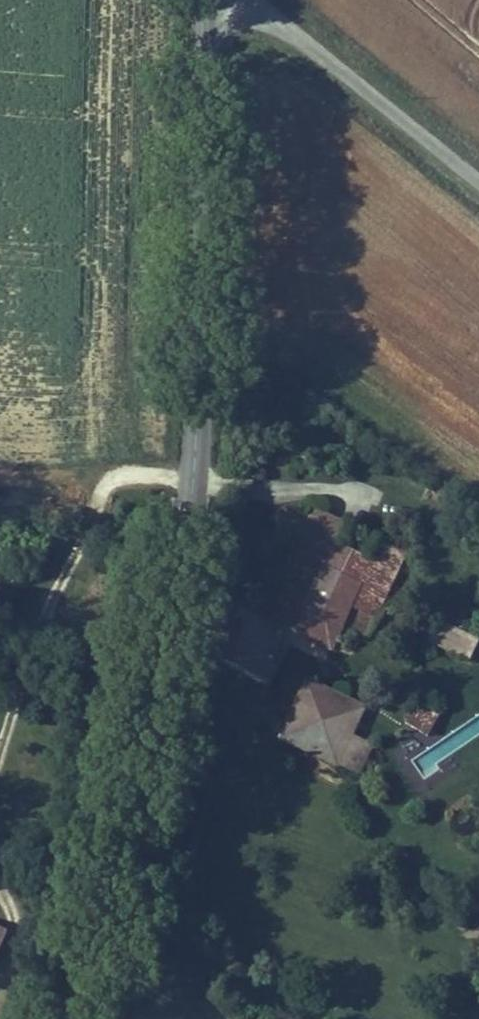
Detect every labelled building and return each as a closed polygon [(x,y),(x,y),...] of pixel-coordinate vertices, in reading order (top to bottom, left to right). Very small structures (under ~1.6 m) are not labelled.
[(397,606),(416,564),(292,507),(262,572),(285,583),(267,621),(330,650),(343,621),(358,627),(373,595),(397,606)] [(283,647),(204,610),(196,658),(265,688),(273,670),(283,647)] [(432,620),(421,640),(462,662),(472,643),(432,620)] [(280,740),(331,764),(357,711),(306,686),(280,740)] [(412,705),(400,728),(422,739),(434,717),(412,705)] [(8,930),(0,926),(0,948),(8,930)]
